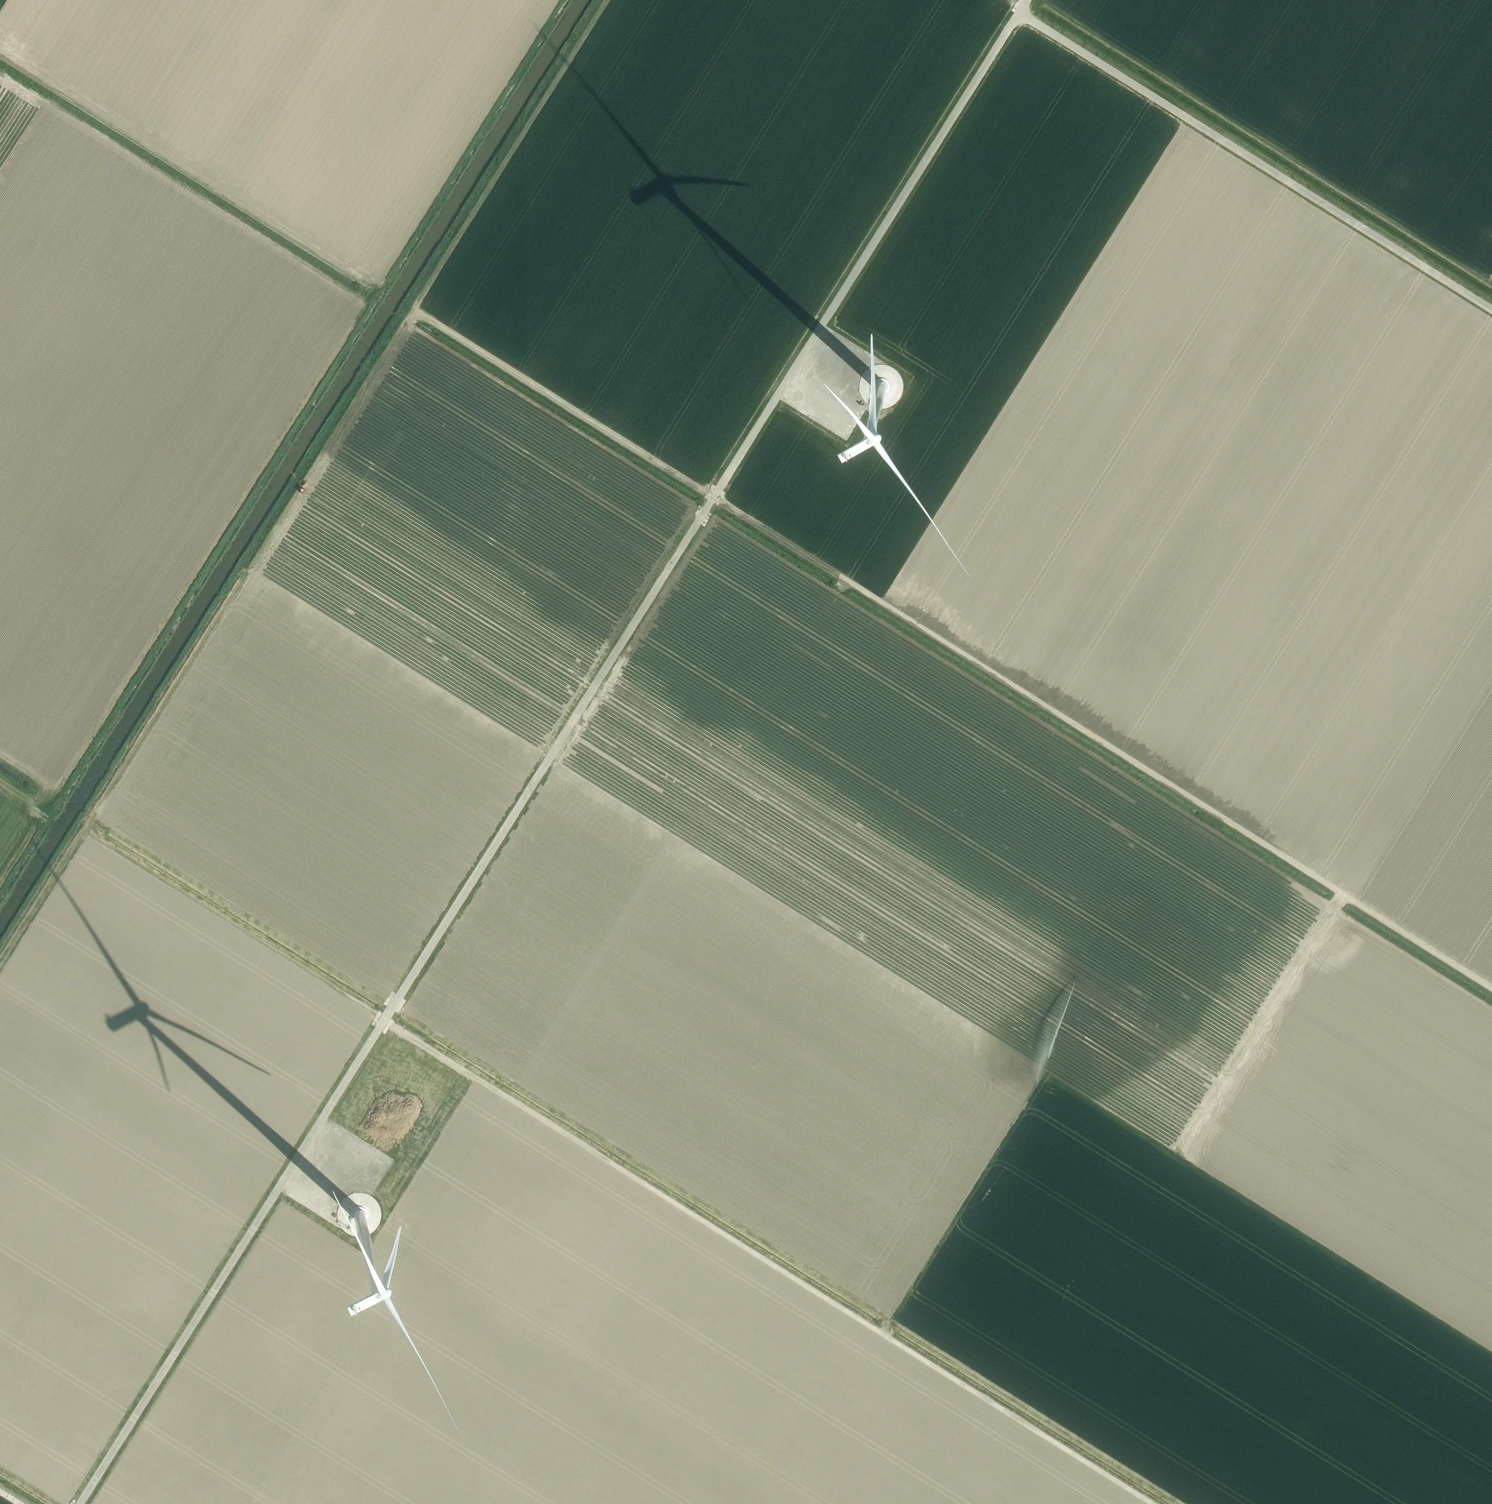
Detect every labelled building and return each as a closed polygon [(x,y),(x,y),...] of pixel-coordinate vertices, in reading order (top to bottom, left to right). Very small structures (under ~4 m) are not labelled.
[(887,388),(887,387),(887,386),(887,385),(886,384),(886,383),(885,383),(885,382),(884,382),(883,381),(882,381),(881,381),(880,381),(879,381),(878,382),(877,383),(876,383),(876,384),(875,385),(875,386),(875,387),(875,388),(875,389),(876,390),(876,391),(877,391),(878,392),(879,393),(880,393),(881,393),(882,393),(883,393),(884,392),(885,392),(885,391),(886,391),(886,390),(887,389),(887,388)] [(24,811),(32,816),(36,810),(28,804),(24,811)] [(365,1216),(365,1215),(365,1214),(365,1213),(364,1212),(364,1211),(363,1211),(362,1210),(361,1209),(360,1209),(359,1209),(358,1209),(357,1209),(356,1210),(355,1210),(355,1211),(354,1211),(354,1212),(353,1213),(353,1214),(353,1215),(353,1216),(353,1217),(354,1218),(354,1219),(355,1219),(355,1220),(356,1220),(357,1221),(358,1221),(359,1221),(360,1221),(361,1221),(362,1220),(363,1219),(364,1219),(364,1218),(365,1217),(365,1216)]
